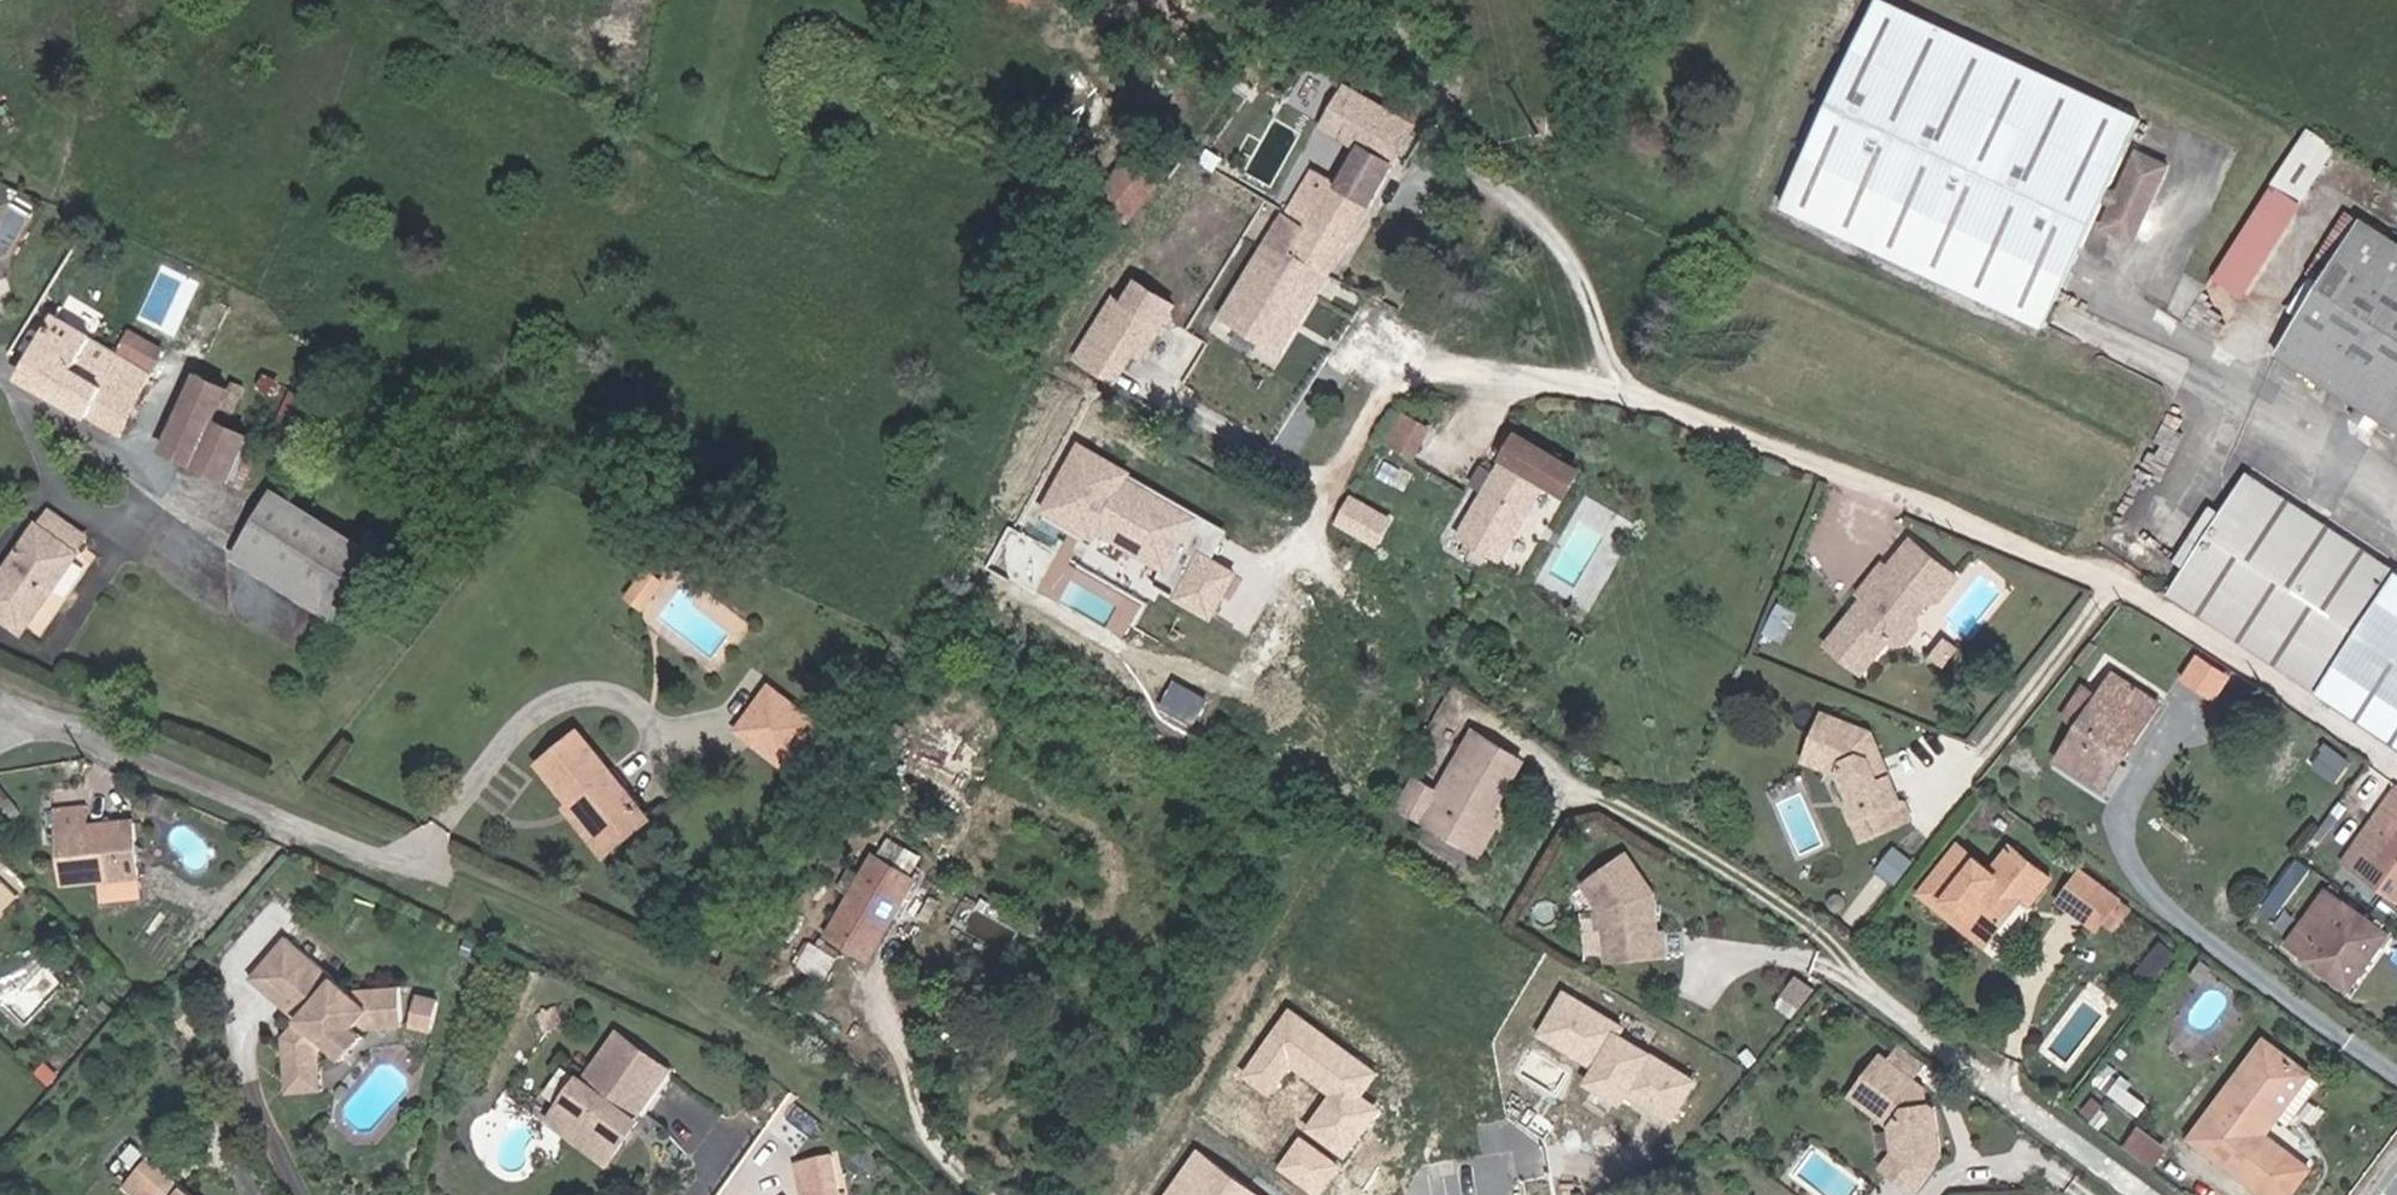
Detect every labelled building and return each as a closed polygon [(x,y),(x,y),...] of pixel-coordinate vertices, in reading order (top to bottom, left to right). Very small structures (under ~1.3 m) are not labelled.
[(2141,118),(1883,0),(1875,0),(1781,206),(2046,327),(2103,202),(2113,207),(2105,226),(2134,239),(2168,165),(2138,152),(2120,191),(2110,187),(2141,118)] [(1370,201),(1413,126),(1305,65),(1283,103),(1334,131),(1286,214),(1306,225),(1291,251),(1328,276),(1341,252),(1370,201)] [(2300,202),(2335,147),(2310,132),(2300,148),(2298,146),(2274,186),(2300,202)] [(1139,154),(1109,189),(1139,213),(1168,178),(1139,154)] [(2244,295),(2302,203),(2300,202),(2274,186),(2216,277),(2244,295)] [(1364,266),(1394,214),(1370,201),(1341,252),(1364,266)] [(2321,281),(2359,221),(2345,213),(2308,273),(2321,281)] [(1279,351),(1328,276),(1291,251),(1306,225),(1286,214),(1223,315),(1279,351)] [(2362,218),(2359,221),(2321,281),(2276,353),(2360,406),(2378,417),(2396,429),(2396,240),(2362,218)] [(1162,326),(1175,304),(1138,281),(1125,304),(1162,326)] [(1114,297),(1076,360),(1113,383),(1133,351),(1143,357),(1162,326),(1125,304),(1114,297)] [(99,327),(62,307),(57,316),(94,336),(99,327)] [(122,432),(164,347),(132,330),(120,351),(94,336),(57,316),(23,376),(122,432)] [(229,479),(250,434),(229,424),(217,418),(224,403),(231,388),(200,374),(165,450),(229,479)] [(230,406),(240,384),(234,381),(231,388),(224,403),(230,406)] [(229,424),(246,387),(240,384),(230,406),(224,403),(217,418),(229,424)] [(285,441),(306,397),(293,391),(273,435),(285,441)] [(2371,428),(2378,417),(2360,406),(2354,417),(2371,428)] [(1415,456),(1430,429),(1404,415),(1389,441),(1415,456)] [(243,485),(264,440),(250,434),(229,479),(243,485)] [(1546,481),(1559,458),(1519,434),(1496,474),(1485,493),(1459,537),(1500,561),(1546,481)] [(1081,442),(1045,505),(1092,532),(1096,525),(1165,564),(1185,529),(1178,526),(1187,510),(1125,475),(1129,469),(1081,442)] [(1382,480),(1391,463),(1379,457),(1371,474),(1382,480)] [(1567,493),(1580,470),(1559,458),(1546,481),(1567,493)] [(1404,491),(1412,475),(1391,463),(1382,480),(1404,491)] [(1485,493),(1496,474),(1483,466),(1471,485),(1485,493)] [(2396,572),(2396,570),(2248,472),(2168,591),(2318,691),(2396,572)] [(267,560),(300,505),(273,489),(240,543),(267,560)] [(1389,519),(1349,497),(1335,524),(1374,546),(1389,519)] [(346,608),(379,554),(300,505),(267,560),(346,608)] [(87,536),(52,511),(42,525),(77,550),(87,536)] [(80,552),(77,550),(42,525),(40,524),(0,580),(0,615),(24,632),(80,552)] [(1940,599),(1958,577),(1912,539),(1889,568),(1883,564),(1859,592),(1865,597),(1867,604),(1859,614),(1851,615),(1827,644),(1862,673),(1890,639),(1894,643),(1906,641),(1918,627),(1917,616),(1930,600),(1940,599)] [(1234,568),(1201,550),(1177,592),(1210,611),(1234,568)] [(643,607),(664,581),(649,570),(629,596),(643,607)] [(2318,691),(2396,743),(2396,572),(2318,691)] [(1781,640),(1795,612),(1779,603),(1765,632),(1781,640)] [(1945,664),(1958,648),(1946,639),(1933,655),(1945,664)] [(2199,651),(2187,680),(2225,695),(2237,666),(2199,651)] [(2125,758),(2160,704),(2114,673),(2099,696),(2085,687),(2066,716),(2080,725),(2058,759),(2098,785),(2119,753),(2125,758)] [(794,771),(830,719),(771,677),(734,729),(794,771)] [(1200,723),(1214,694),(1178,677),(1165,707),(1200,723)] [(1881,766),(1883,759),(1872,733),(1823,713),(1805,760),(1841,774),(1851,798),(1849,805),(1864,839),(1913,818),(1905,799),(1902,800),(1891,777),(1884,774),(1881,766)] [(601,840),(642,807),(580,730),(539,762),(572,803),(601,840)] [(1491,816),(1524,760),(1475,731),(1439,792),(1417,778),(1400,807),(1481,855),(1500,821),(1491,816)] [(2336,783),(2349,767),(2323,748),(2310,764),(2336,783)] [(2104,789),(2125,758),(2119,753),(2098,785),(2104,789)] [(1891,777),(1883,759),(1881,766),(1884,774),(1891,777)] [(2388,804),(2387,803),(2344,862),(2396,899),(2396,793),(2388,804)] [(606,855),(651,818),(642,807),(601,840),(572,803),(567,807),(606,855)] [(91,825),(88,805),(55,808),(57,829),(91,825)] [(142,874),(137,821),(119,822),(109,814),(101,824),(91,825),(57,829),(62,882),(92,878),(115,897),(134,874),(142,874)] [(868,959),(916,878),(911,875),(920,860),(888,841),(879,856),(876,854),(862,877),(850,870),(840,889),(851,896),(828,935),(868,959)] [(2030,904),(2051,877),(2012,846),(1992,871),(1959,845),(1921,893),(1945,913),(1952,905),(1992,936),(2023,898),(2030,904)] [(1655,893),(1627,854),(1584,884),(1604,912),(1604,914),(1608,955),(1609,960),(1667,955),(1665,929),(1658,930),(1655,893)] [(2117,928),(2132,908),(2081,871),(2060,900),(2098,928),(2105,919),(2117,928)] [(18,898),(0,881),(0,916),(18,898)] [(2349,992),(2390,935),(2327,889),(2285,946),(2349,992)] [(1992,936),(1952,905),(1945,913),(1986,945),(1992,936)] [(1608,955),(1604,914),(1586,915),(1590,957),(1608,955)] [(340,1054),(359,1032),(355,1027),(363,1018),(374,1028),(404,1026),(401,985),(350,990),(286,936),(272,953),(304,980),(292,994),(309,1008),(299,1019),(284,1036),(287,1074),(322,1071),(320,1044),(323,1039),(340,1054)] [(824,979),(836,959),(812,945),(799,965),(824,979)] [(304,980),(272,953),(250,979),(299,1019),(309,1008),(292,994),(304,980)] [(1542,1035),(1599,1064),(1590,1081),(1630,1102),(1634,1095),(1682,1119),(1710,1066),(1564,991),(1542,1035)] [(434,1030),(441,1000),(419,995),(412,1025),(434,1030)] [(974,1046),(969,1024),(956,1027),(961,1049),(974,1046)] [(345,1059),(365,1036),(359,1032),(340,1054),(345,1059)] [(637,1117),(672,1069),(621,1032),(585,1080),(581,1076),(550,1119),(610,1162),(641,1120),(637,1117)] [(2265,1040),(2191,1138),(2268,1194),(2290,1194),(2310,1168),(2265,1134),(2278,1117),(2290,1125),(2322,1082),(2265,1040)] [(1915,1191),(1942,1155),(1937,1109),(1930,1104),(1927,1105),(1925,1087),(1882,1056),(1853,1096),(1893,1126),(1897,1150),(1884,1167),(1915,1191)] [(324,1090),(322,1071),(287,1074),(289,1092),(324,1090)] [(2139,1115),(2146,1106),(2126,1090),(2131,1085),(2121,1077),(2109,1092),(2139,1115)] [(813,1140),(824,1125),(800,1106),(788,1120),(813,1140)] [(2153,1167),(2164,1154),(2136,1132),(2126,1147),(2153,1167)] [(1200,1142),(1166,1194),(1281,1194),(1200,1142)] [(150,1157),(126,1187),(136,1194),(195,1194),(150,1157)] [(834,1157),(796,1166),(803,1194),(843,1194),(834,1157)]
